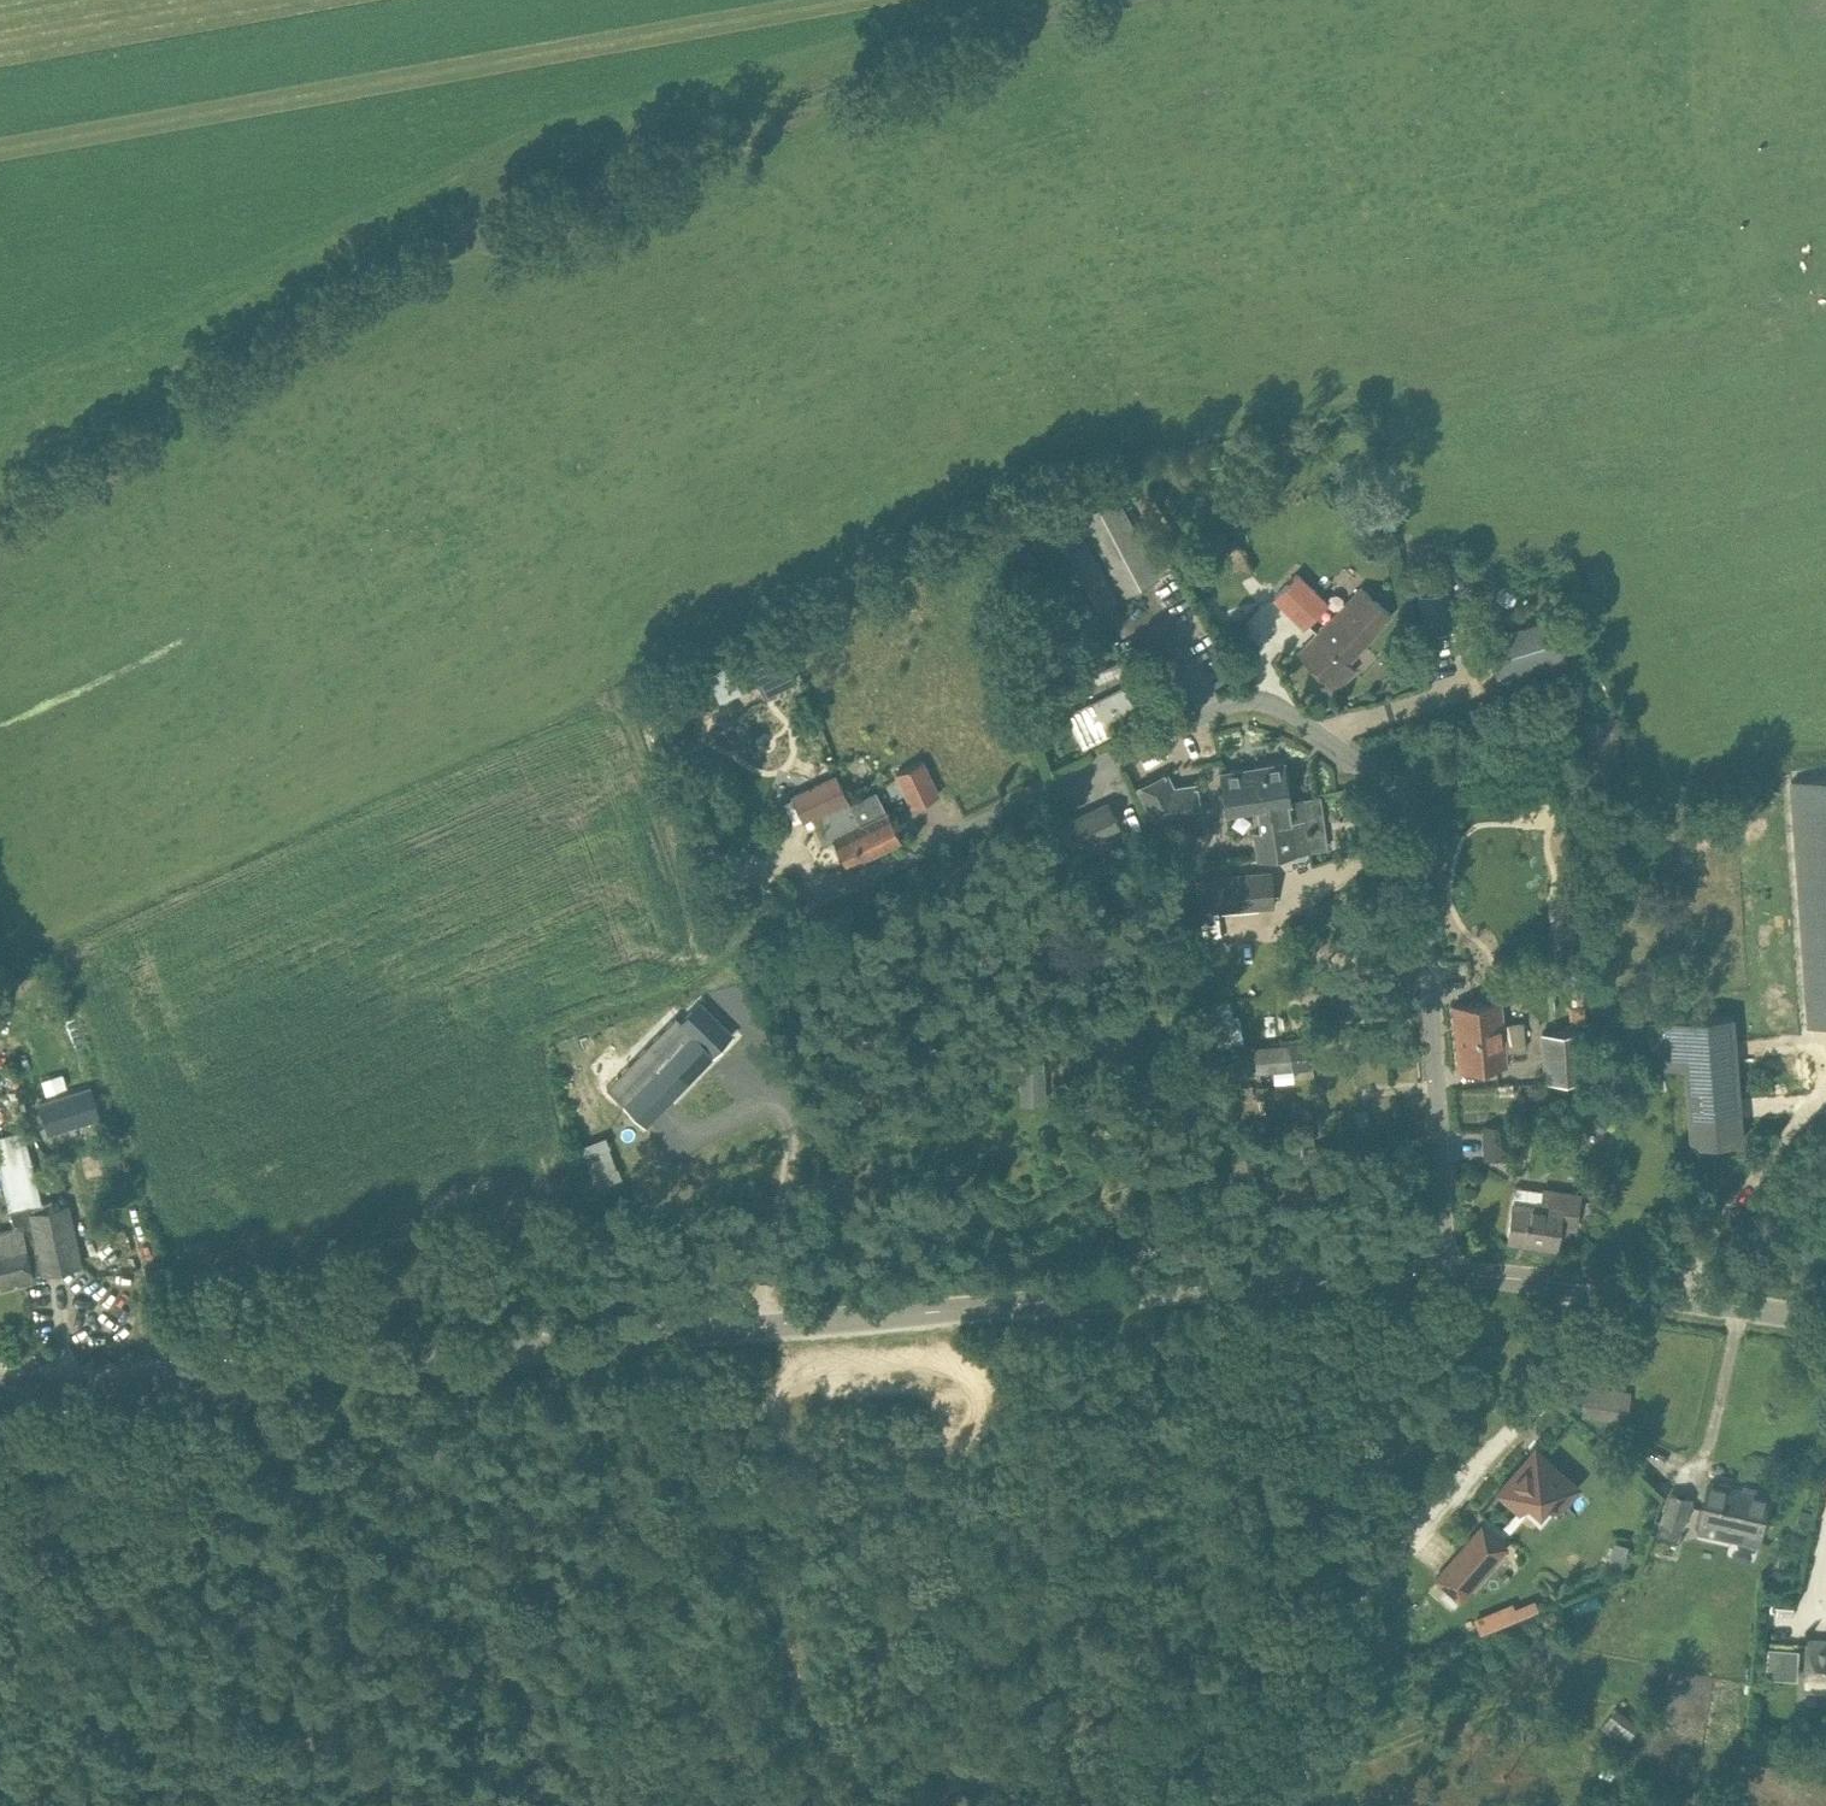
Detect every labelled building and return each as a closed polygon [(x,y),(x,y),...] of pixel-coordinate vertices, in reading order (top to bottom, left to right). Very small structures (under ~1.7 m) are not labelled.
[(1067,481),(1023,504),(1081,615),(1158,575),(1117,496),(1085,513),(1067,481)] [(1328,603),(1298,573),(1274,597),(1304,627),(1328,603)] [(1428,633),(1455,628),(1445,577),(1419,582),(1428,633)] [(1393,616),(1366,588),(1298,653),(1333,689),(1354,669),(1347,661),(1393,616)] [(1564,655),(1553,617),(1487,636),(1499,675),(1564,655)] [(704,666),(721,702),(794,668),(777,633),(704,666)] [(1121,660),(1086,677),(1109,726),(1145,709),(1121,660)] [(1067,711),(1068,711),(1082,740),(1109,726),(1086,677),(1057,691),(1067,711)] [(1623,775),(1616,718),(1576,723),(1583,780),(1623,775)] [(805,789),(791,796),(803,820),(810,816),(823,844),(834,839),(847,866),(854,862),(874,853),(850,803),(836,775),(835,775),(828,760),(798,774),(805,789)] [(896,772),(913,807),(938,794),(922,760),(896,772)] [(1220,772),(1225,809),(1257,805),(1256,801),(1266,800),(1266,803),(1287,800),(1290,800),(1284,762),(1220,772)] [(1138,787),(1156,821),(1200,815),(1195,784),(1174,787),(1166,772),(1138,787)] [(1796,781),(1811,1027),(1825,1026),(1825,780),(1796,781)] [(874,853),(901,839),(888,811),(886,811),(878,795),(865,801),(863,796),(850,803),(874,853)] [(1306,852),(1306,850),(1309,849),(1305,806),(1289,809),(1287,800),(1266,803),(1266,800),(1256,801),(1257,805),(1261,830),(1253,831),(1257,857),(1289,852),(1290,855),(1293,858),(1304,856),(1306,852)] [(1073,818),(1085,843),(1120,826),(1108,801),(1073,818)] [(1210,877),(1213,913),(1273,908),(1270,872),(1210,877)] [(694,1033),(668,1059),(689,1080),(721,1046),(730,1037),(703,1009),(706,1006),(700,1001),(681,1020),(694,1033)] [(1506,1063),(1501,1001),(1453,1006),(1459,1068),(1506,1063)] [(1219,1042),(1245,1041),(1244,1014),(1218,1015),(1219,1042)] [(1679,1020),(1649,1022),(1653,1068),(1683,1065),(1688,1145),(1741,1141),(1732,1016),(1679,1020)] [(1587,1078),(1584,1031),(1542,1033),(1544,1063),(1558,1062),(1559,1080),(1587,1078)] [(1306,1042),(1254,1048),(1256,1071),(1309,1067),(1306,1042)] [(1023,1084),(1024,1102),(1047,1101),(1046,1083),(1023,1084)] [(50,1132),(98,1117),(89,1088),(41,1103),(50,1132)] [(1517,1093),(1517,1109),(1557,1110),(1557,1094),(1517,1093)] [(1506,1157),(1505,1125),(1483,1126),(1484,1158),(1506,1157)] [(15,1229),(0,1233),(0,1282),(44,1271),(44,1272),(80,1264),(66,1205),(34,1213),(32,1205),(42,1203),(24,1130),(0,1136),(0,1169),(15,1229)] [(581,1143),(599,1186),(625,1176),(607,1133),(581,1143)] [(1508,1238),(1556,1245),(1559,1225),(1575,1227),(1579,1196),(1544,1191),(1542,1207),(1513,1203),(1508,1238)] [(1630,1392),(1587,1386),(1583,1410),(1626,1416),(1630,1392)] [(1535,1448),(1498,1491),(1520,1510),(1528,1501),(1539,1511),(1549,1499),(1559,1507),(1578,1485),(1535,1448)] [(1753,1492),(1710,1482),(1699,1531),(1731,1539),(1735,1524),(1763,1531),(1772,1491),(1754,1487),(1753,1492)] [(1694,1499),(1671,1491),(1658,1533),(1679,1540),(1683,1528),(1685,1528),(1694,1499)] [(1506,1546),(1482,1525),(1436,1578),(1460,1600),(1506,1546)] [(1806,1689),(1825,1690),(1825,1641),(1809,1640),(1806,1689)]
